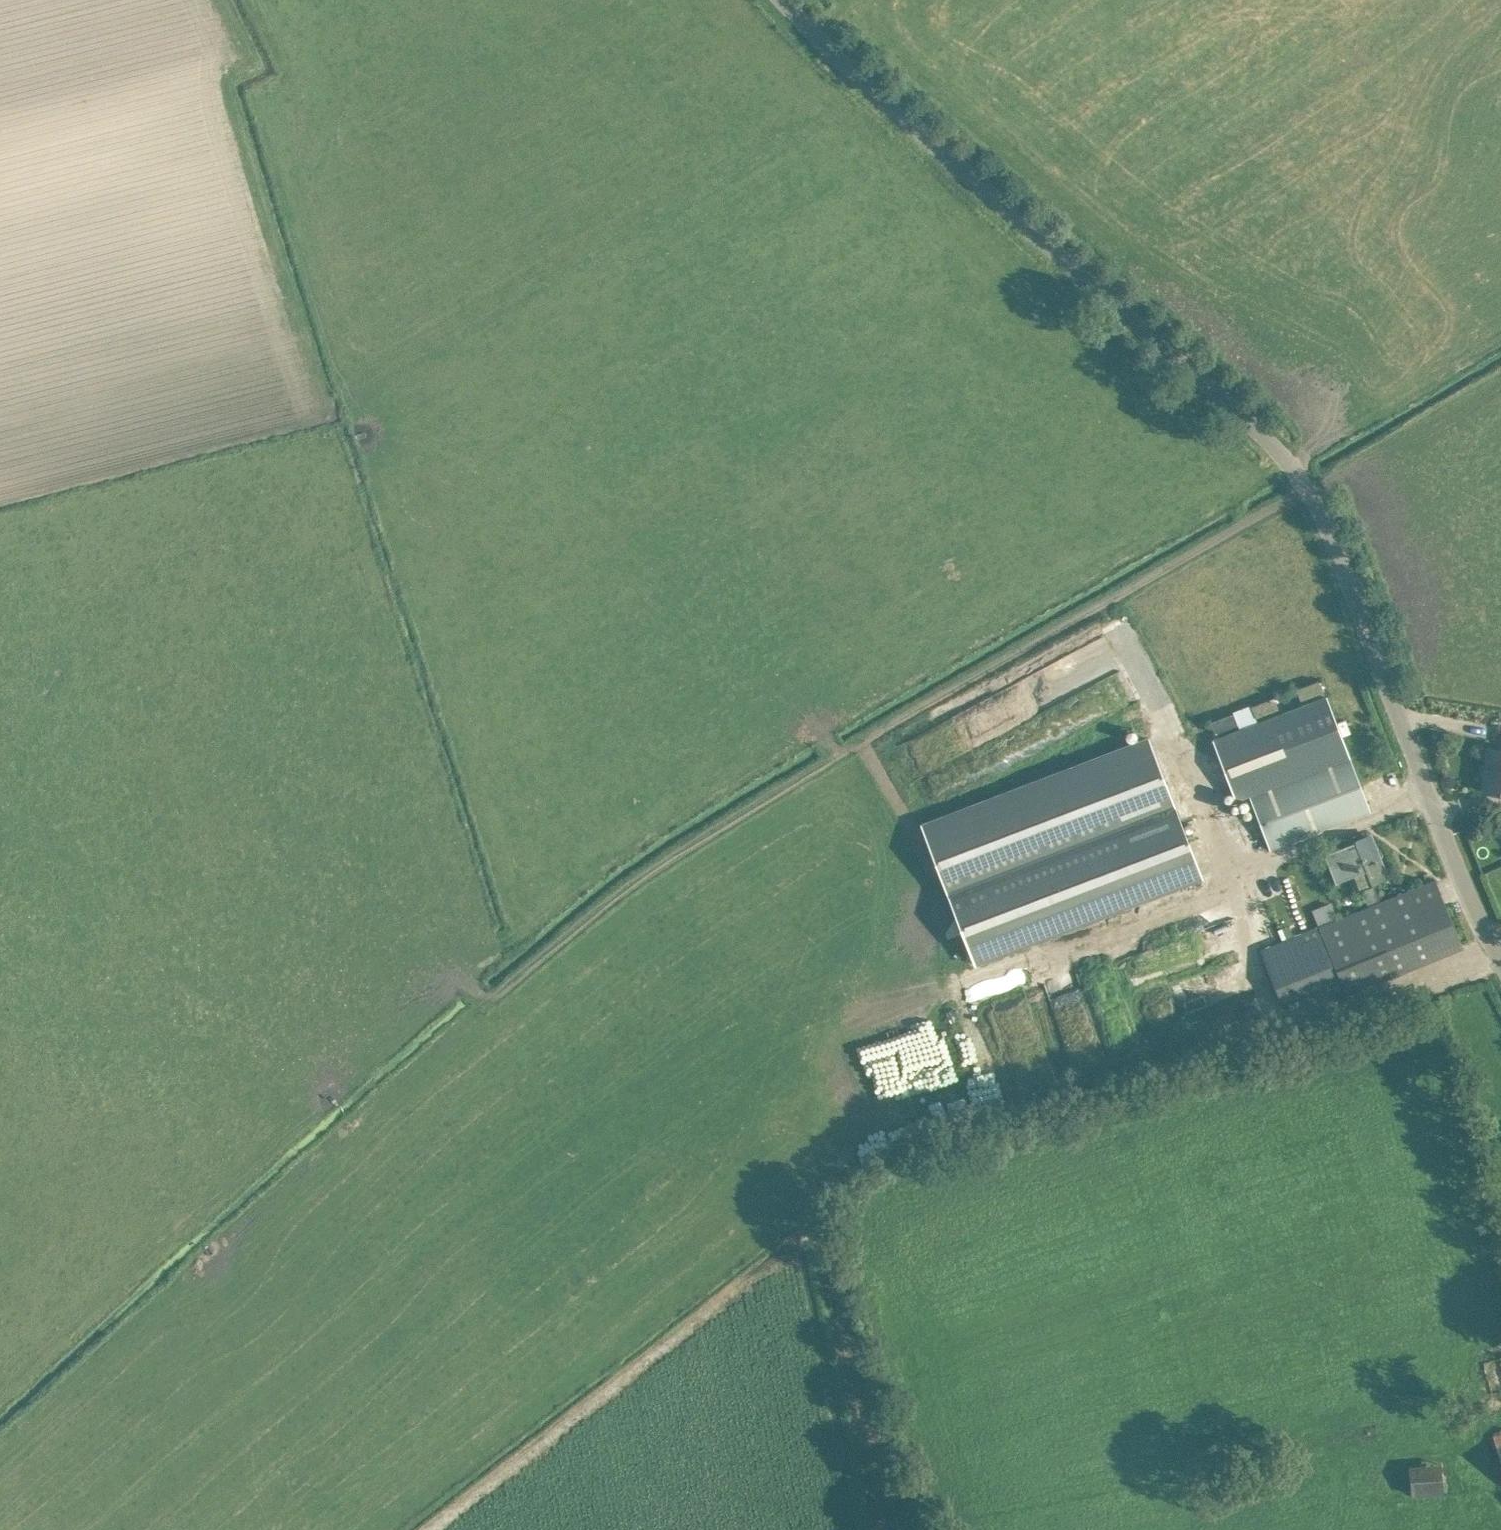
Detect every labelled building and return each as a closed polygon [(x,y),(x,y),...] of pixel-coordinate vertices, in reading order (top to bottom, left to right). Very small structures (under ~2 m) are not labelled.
[(1318,679),(1296,688),(1300,699),(1323,691),(1318,679)] [(1327,696),(1309,704),(1214,740),(1236,800),(1250,795),(1270,849),(1371,810),(1327,696)] [(1274,697),(1252,706),(1256,717),(1278,708),(1274,697)] [(1233,713),(1211,722),(1215,733),(1238,724),(1233,713)] [(1149,736),(921,823),(956,915),(946,932),(948,937),(963,932),(975,965),(1203,878),(1149,736)] [(1488,748),(1484,790),(1500,792),(1500,750),(1488,748)] [(1351,876),(1356,889),(1360,886),(1368,905),(1368,906),(1380,901),(1373,882),(1388,876),(1378,853),(1376,853),(1369,836),(1339,847),(1325,853),(1336,881),(1351,876)] [(1436,880),(1380,901),(1368,906),(1368,905),(1334,918),(1320,926),(1260,950),(1280,1002),(1341,977),(1347,992),(1462,948),(1436,880)] [(1410,1465),(1412,1495),(1445,1492),(1442,1462),(1410,1465)]
